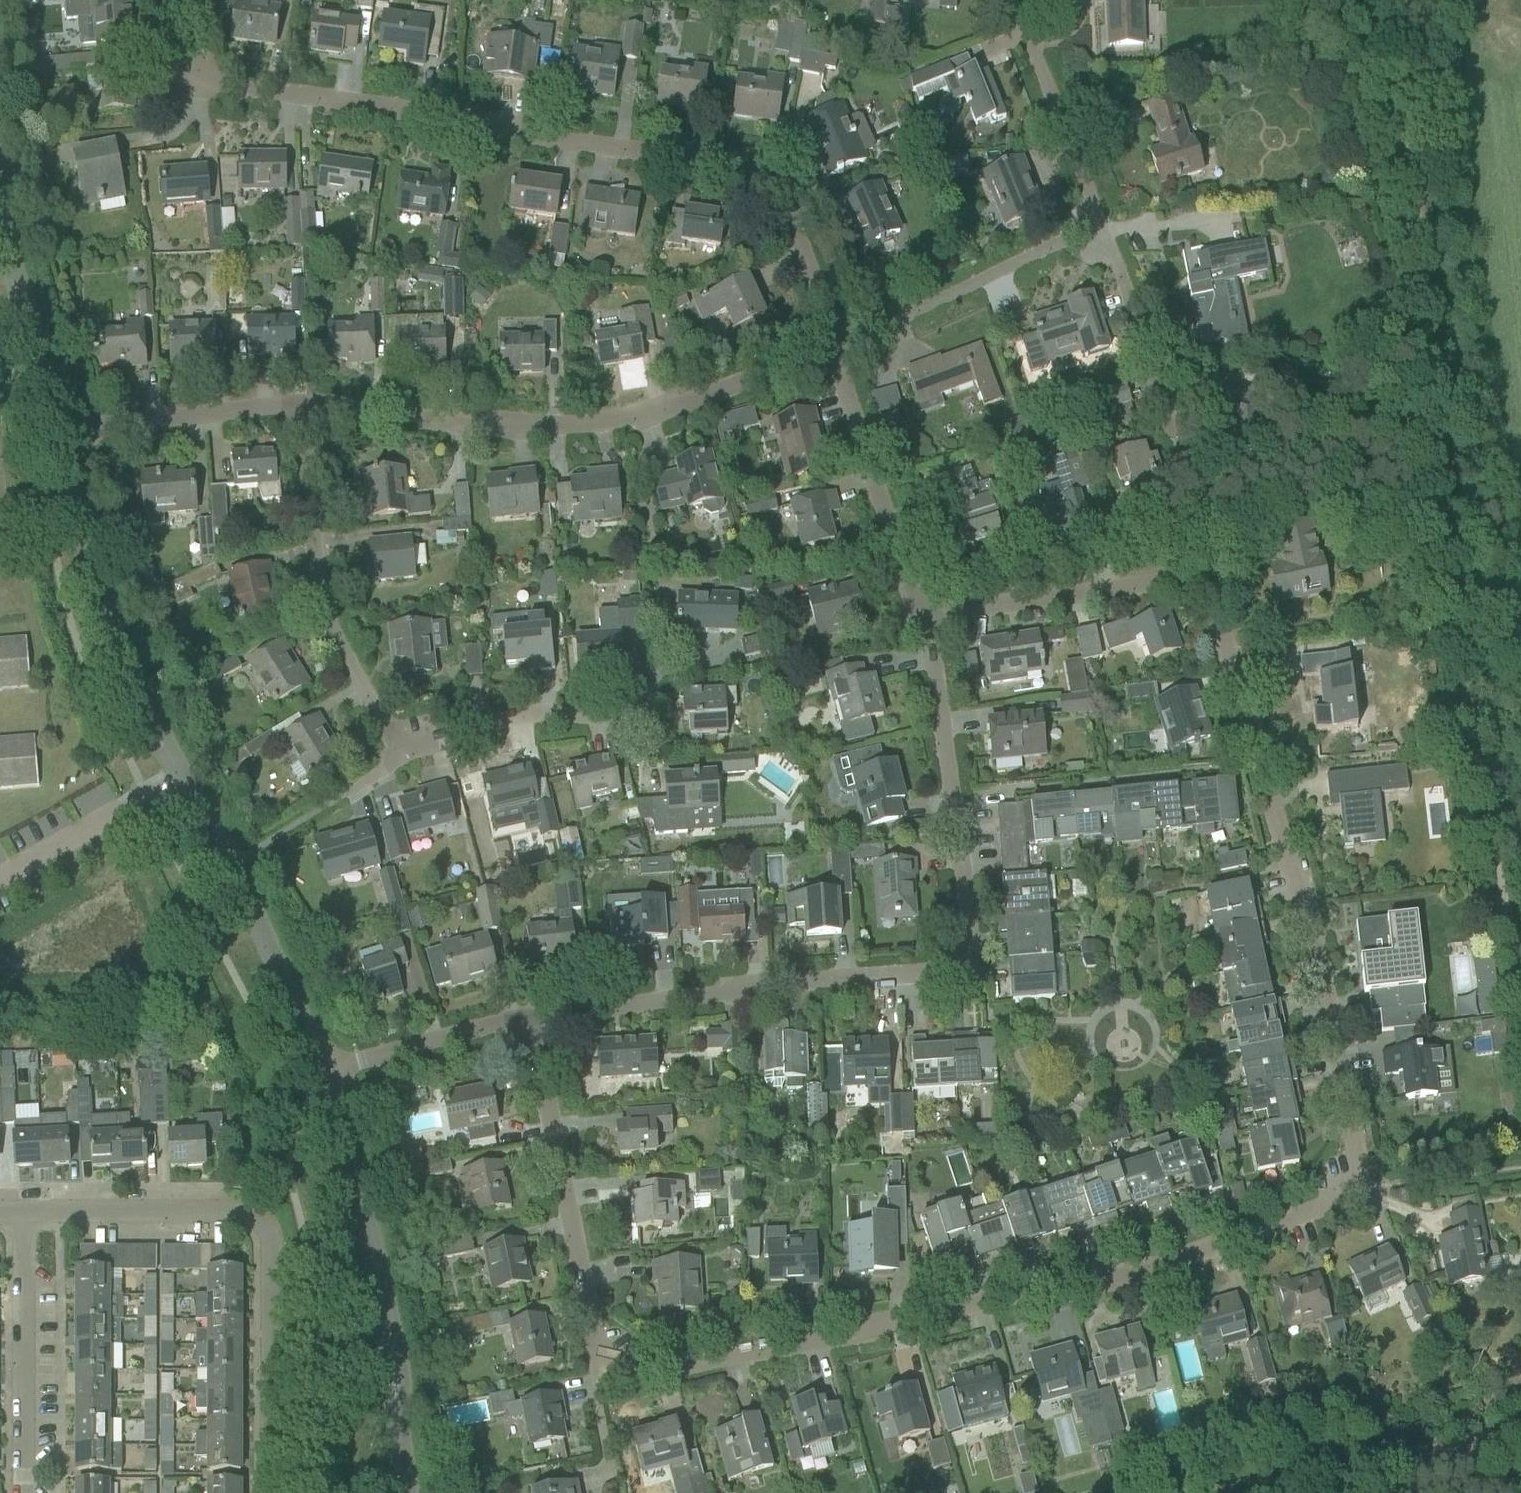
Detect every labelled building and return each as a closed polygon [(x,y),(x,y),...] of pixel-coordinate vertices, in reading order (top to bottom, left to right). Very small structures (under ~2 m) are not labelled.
[(130,0),(124,0),(91,3),(91,1),(65,3),(66,20),(92,18),(95,43),(133,39),(130,0)] [(356,8),(373,10),(374,0),(357,0),(356,8)] [(885,10),(886,0),(872,0),(868,23),(883,25),(884,25),(885,10)] [(1109,46),(1143,44),(1141,0),(1107,0),(1109,46)] [(275,46),(275,41),(280,8),(236,2),(231,39),(275,46)] [(384,14),(382,34),(379,50),(407,54),(406,64),(424,66),(427,40),(439,42),(444,10),(414,6),(412,18),(384,14)] [(884,25),(883,25),(882,44),(902,45),(904,11),(885,10),(884,25)] [(643,24),(650,25),(652,12),(645,11),(643,24)] [(355,51),(355,45),(359,21),(315,15),(310,51),(341,55),(342,49),(355,51)] [(788,61),(802,64),(804,52),(809,25),(785,20),(783,32),(793,34),(788,61)] [(519,46),(490,42),(486,74),(530,80),(535,49),(550,50),(553,27),(522,23),(519,46)] [(623,59),(637,61),(642,28),(627,26),(623,59)] [(612,97),(618,55),(574,49),(569,85),(595,89),(595,95),(612,97)] [(822,76),(824,69),(835,70),(838,59),(804,52),(802,64),(800,72),(822,76)] [(68,69),(95,67),(94,55),(29,61),(31,76),(69,73),(68,69)] [(950,62),(910,79),(914,93),(943,81),(947,90),(944,91),(944,92),(948,91),(950,98),(946,99),(943,103),(942,108),(943,112),(941,113),(942,114),(944,113),(951,117),(952,119),(953,119),(952,117),(957,115),(959,111),(960,106),(958,101),(965,99),(976,125),(989,120),(991,124),(1006,118),(987,72),(978,76),(974,67),(953,75),(949,64),(950,63),(950,62)] [(131,63),(99,66),(102,93),(89,94),(91,114),(135,110),(131,63)] [(702,112),(708,69),(694,67),(693,74),(661,70),(657,102),(678,105),(678,108),(702,112)] [(778,119),(783,78),(769,75),(768,84),(739,80),(734,116),(754,119),(754,116),(778,119)] [(816,101),(814,117),(803,122),(827,177),(836,173),(837,175),(843,173),(842,171),(866,160),(863,154),(872,150),(874,146),(862,118),(857,116),(848,120),(841,105),(838,107),(832,94),(816,101)] [(1150,152),(1161,185),(1203,171),(1192,139),(1189,140),(1175,96),(1147,105),(1161,149),(1150,152)] [(1017,136),(1005,137),(1005,148),(1018,148),(1017,136)] [(114,144),(74,152),(84,204),(99,201),(102,213),(125,209),(123,196),(124,196),(114,144)] [(240,157),(240,189),(284,189),(284,155),(271,155),(271,157),(240,157)] [(323,157),(318,190),(317,197),(334,200),(336,193),(367,198),(372,164),(323,157)] [(1022,159),(981,175),(989,193),(993,191),(1007,225),(1043,210),(1022,159)] [(161,173),(164,205),(208,202),(205,168),(192,169),(192,171),(161,173)] [(432,180),(402,175),(397,207),(443,214),(448,182),(446,182),(448,172),(433,169),(432,180)] [(510,211),(555,218),(560,184),(515,178),(514,187),(511,186),(510,193),(513,193),(510,211)] [(879,240),(881,244),(884,243),(882,239),(900,232),(880,186),(839,203),(848,224),(854,222),(865,247),(879,240)] [(587,188),(582,221),(611,226),(610,233),(634,236),(640,196),(587,188)] [(312,192),(298,193),(302,240),(316,239),(315,225),(314,214),(314,213),(312,192)] [(231,197),(222,197),(222,209),(231,209),(231,197)] [(298,201),(284,202),(286,232),(287,248),(301,247),(300,231),(298,201)] [(222,240),(220,208),(205,209),(208,241),(222,240)] [(717,228),(719,212),(696,208),(696,214),(672,211),(667,245),(684,248),(685,243),(720,248),(723,229),(717,228)] [(441,223),(436,253),(439,253),(439,255),(437,266),(462,269),(464,259),(449,257),(449,255),(454,225),(441,223)] [(565,257),(569,227),(553,225),(548,255),(565,257)] [(1233,322),(1225,283),(1271,273),(1265,242),(1196,256),(1201,277),(1187,279),(1191,299),(1205,296),(1214,342),(1218,342),(1219,346),(1248,340),(1244,320),(1233,322)] [(293,278),(305,277),(304,256),(292,257),(293,278)] [(212,314),(225,313),(224,279),(211,279),(212,314)] [(752,323),(764,316),(748,280),(696,304),(704,322),(727,312),(739,338),(755,331),(752,323)] [(383,281),(370,281),(372,314),(384,313),(383,281)] [(304,311),(303,282),(290,282),(291,311),(304,311)] [(461,317),(461,282),(445,283),(446,317),(461,317)] [(479,288),(470,300),(482,309),(491,297),(479,288)] [(671,313),(689,305),(683,292),(666,300),(671,313)] [(153,318),(151,295),(138,296),(141,320),(153,318)] [(1037,336),(1021,341),(1028,361),(1028,367),(1029,369),(1034,372),(1038,372),(1042,370),(1044,368),(1046,360),(1048,359),(1082,348),(1084,353),(1085,358),(1108,350),(1091,297),(1068,305),(1070,310),(1036,321),(1039,331),(1036,333),(1037,336)] [(617,315),(620,334),(596,338),(601,367),(622,363),(622,361),(642,358),(640,344),(653,342),(647,310),(617,315)] [(444,365),(443,328),(414,329),(414,319),(385,319),(385,344),(397,344),(398,367),(415,366),(414,363),(427,363),(427,366),(444,365)] [(128,332),(100,334),(99,325),(97,324),(95,322),(90,320),(82,321),(84,347),(100,346),(101,365),(125,363),(126,367),(146,366),(142,323),(127,324),(128,332)] [(292,355),(294,355),(293,320),(248,321),(249,356),(278,355),(278,366),(292,365),(292,355)] [(358,328),(329,329),(330,360),(354,359),(354,363),(374,363),(373,343),(370,320),(358,320),(358,328)] [(544,337),(501,338),(501,372),(523,372),(523,370),(543,369),(543,356),(557,356),(556,322),(543,323),(544,337)] [(171,365),(215,364),(214,326),(170,327),(171,365)] [(907,369),(916,404),(975,383),(984,407),(1000,401),(980,346),(930,364),(929,361),(907,369)] [(881,413),(901,407),(895,386),(874,392),(881,413)] [(1098,414),(1130,404),(1124,386),(1092,396),(1098,414)] [(1237,456),(1237,455),(1237,450),(1261,449),(1258,388),(1220,389),(1223,447),(1221,447),(1222,457),(1237,456)] [(1130,404),(1098,414),(1102,427),(1134,417),(1130,404)] [(725,415),(729,432),(757,427),(754,409),(725,415)] [(828,470),(813,412),(773,422),(788,480),(828,470)] [(1023,417),(1006,423),(1011,437),(1028,431),(1023,417)] [(1135,497),(1165,488),(1154,456),(1147,458),(1143,446),(1111,456),(1120,484),(1130,481),(1135,497)] [(279,479),(277,479),(275,450),(231,453),(234,487),(256,486),(262,501),(281,500),(279,479)] [(1074,492),(1089,487),(1077,450),(1063,455),(1074,492)] [(684,462),(677,463),(681,476),(669,479),(668,476),(654,480),(661,510),(689,503),(690,508),(702,505),(704,512),(711,515),(719,514),(723,507),(719,491),(720,491),(721,486),(720,483),(717,479),(715,480),(709,455),(700,457),(700,455),(695,455),(687,457),(683,460),(684,462)] [(374,473),(363,474),(366,503),(370,502),(371,516),(368,516),(368,518),(407,514),(408,518),(431,515),(429,498),(413,500),(412,496),(407,497),(404,470),(377,473),(377,469),(373,469),(374,473)] [(620,519),(616,470),(598,471),(598,478),(571,481),(573,509),(571,509),(571,512),(574,512),(575,524),(620,519)] [(537,514),(533,471),(518,472),(519,475),(487,479),(492,519),(537,514)] [(142,475),(143,489),(139,489),(140,501),(144,501),(147,526),(164,525),(163,513),(196,511),(193,477),(174,478),(174,472),(142,475)] [(772,496),(793,491),(791,482),(770,487),(772,496)] [(945,524),(943,528),(943,532),(945,536),(949,538),(954,538),(960,536),(963,547),(1002,535),(999,526),(1003,524),(997,504),(993,506),(990,498),(995,496),(990,482),(976,486),(974,482),(960,486),(961,491),(957,492),(962,506),(951,509),(955,519),(949,521),(945,524)] [(455,520),(470,518),(467,485),(452,486),(455,520)] [(229,530),(226,499),(225,486),(210,487),(213,520),(214,531),(229,530)] [(839,511),(834,493),(791,504),(803,549),(834,541),(827,514),(839,511)] [(773,496),(744,504),(747,517),(777,509),(773,496)] [(1091,534),(1080,499),(1041,511),(1039,507),(1033,504),(1025,506),(1022,513),(1019,514),(1027,541),(1045,535),(1049,547),(1091,534)] [(442,521),(443,534),(436,534),(436,547),(456,545),(455,533),(471,532),(470,518),(455,520),(442,521)] [(214,531),(213,520),(198,521),(202,572),(216,565),(214,531)] [(1317,559),(1311,524),(1277,531),(1284,566),(1272,568),(1278,602),(1327,592),(1320,558),(1317,559)] [(463,533),(455,534),(456,544),(463,544),(463,533)] [(409,538),(371,542),(375,582),(413,578),(412,567),(426,566),(424,547),(410,548),(409,538)] [(622,573),(638,574),(637,565),(622,564),(622,573)] [(202,572),(184,580),(169,588),(178,606),(193,599),(189,591),(221,576),(216,565),(202,572)] [(269,565),(229,574),(240,621),(273,613),(273,612),(266,583),(273,582),(269,565)] [(555,573),(540,574),(543,599),(557,598),(555,573)] [(739,578),(739,591),(752,592),(752,579),(739,578)] [(789,583),(757,591),(760,605),(793,597),(789,583)] [(825,590),(807,595),(817,633),(843,626),(844,629),(852,627),(852,629),(857,628),(856,626),(864,624),(854,587),(826,594),(825,590)] [(707,629),(736,630),(737,597),(679,595),(678,629),(707,630),(707,629)] [(628,603),(617,604),(617,610),(619,631),(620,631),(643,629),(642,609),(641,602),(640,602),(628,603)] [(600,636),(576,638),(579,672),(622,669),(620,631),(619,631),(617,610),(599,611),(600,636)] [(1168,614),(1129,627),(1127,621),(1102,629),(1108,648),(1141,637),(1149,661),(1178,651),(1171,630),(1173,630),(1168,614)] [(528,631),(502,634),(506,666),(527,663),(528,673),(554,671),(550,629),(545,629),(544,618),(527,619),(528,631)] [(429,624),(389,628),(395,678),(434,674),(429,624)] [(1076,633),(1083,662),(1098,659),(1096,647),(1099,646),(1095,629),(1076,633)] [(1062,632),(1042,635),(1043,644),(1064,641),(1062,632)] [(741,642),(745,658),(772,651),(767,635),(741,642)] [(1025,679),(1025,674),(1042,671),(1037,636),(1010,640),(1010,638),(981,642),(987,679),(991,679),(992,684),(1025,679)] [(29,685),(29,687),(30,687),(26,639),(25,639),(25,641),(1,643),(0,641),(0,687),(29,685)] [(283,642),(249,663),(274,704),(303,687),(302,686),(287,660),(292,657),(283,642)] [(482,676),(480,647),(464,648),(466,678),(482,676)] [(1313,713),(1315,733),(1358,728),(1350,652),(1300,658),(1302,678),(1319,676),(1323,712),(1313,713)] [(237,658),(211,672),(207,675),(212,684),(242,668),(237,658)] [(819,674),(844,667),(841,660),(817,666),(819,674)] [(859,682),(856,669),(827,676),(834,704),(837,703),(843,726),(840,727),(845,744),(873,737),(869,719),(883,716),(873,678),(859,682)] [(1085,676),(1070,686),(1072,696),(1088,694),(1085,676)] [(1125,688),(1126,703),(1158,699),(1156,685),(1125,688)] [(737,707),(736,689),(690,692),(691,704),(683,705),(684,721),(689,721),(690,736),(728,734),(726,708),(737,707)] [(1192,692),(1156,704),(1165,730),(1167,759),(1185,757),(1184,746),(1194,742),(1194,744),(1199,742),(1198,741),(1210,737),(1202,716),(1200,717),(1192,692)] [(1060,698),(1062,714),(1091,711),(1090,695),(1060,698)] [(989,721),(993,761),(1044,756),(1041,716),(989,721)] [(305,726),(284,738),(309,779),(338,761),(338,760),(322,735),(328,731),(319,717),(305,726)] [(271,732),(243,748),(249,759),(277,742),(271,732)] [(13,788),(12,785),(37,783),(37,786),(39,786),(35,738),(33,738),(33,740),(3,742),(3,740),(0,740),(0,789),(13,788)] [(879,749),(832,760),(840,789),(847,794),(861,790),(861,792),(867,790),(869,798),(863,799),(860,804),(866,827),(898,819),(893,802),(904,799),(895,762),(883,765),(879,749)] [(1429,764),(1443,762),(1441,750),(1427,752),(1429,764)] [(590,799),(619,792),(611,756),(566,767),(568,777),(566,777),(567,781),(569,780),(577,811),(592,807),(590,799)] [(753,771),(752,756),(721,758),(722,773),(753,771)] [(1082,764),(1065,766),(1065,775),(1083,773),(1082,764)] [(1379,794),(1409,790),(1406,766),(1326,775),(1330,808),(1339,807),(1344,848),(1384,843),(1379,794)] [(530,768),(484,779),(488,793),(486,794),(490,812),(491,812),(493,819),(521,813),(524,826),(525,830),(540,827),(535,807),(537,806),(536,802),(531,783),(533,782),(530,768)] [(665,777),(667,800),(651,801),(652,822),(655,835),(692,832),(690,809),(702,808),(701,802),(717,801),(715,773),(665,777)] [(1234,782),(1192,787),(1197,836),(1214,834),(1213,826),(1238,824),(1234,782)] [(430,794),(399,802),(408,835),(455,823),(444,784),(428,789),(430,794)] [(1197,836),(1192,787),(1151,791),(1156,832),(1195,828),(1196,836),(1197,836)] [(1111,795),(1115,836),(1116,845),(1141,843),(1140,834),(1156,832),(1151,791),(1111,795)] [(1111,795),(1071,799),(1075,841),(1115,836),(1111,795)] [(1075,841),(1071,799),(1030,803),(1031,804),(1022,805),(1023,819),(1024,831),(1025,844),(1025,846),(1075,841)] [(537,806),(535,807),(540,827),(542,837),(557,833),(549,803),(537,806)] [(1023,819),(1022,805),(997,807),(998,821),(1023,819)] [(1023,819),(998,821),(999,833),(1024,831),(1023,819)] [(399,821),(380,826),(391,863),(409,858),(399,821)] [(916,838),(928,837),(927,825),(916,826),(916,838)] [(378,866),(367,826),(346,832),(346,835),(317,844),(327,881),(378,866)] [(1024,831),(999,833),(1000,846),(1025,844),(1024,831)] [(1026,858),(1025,846),(1025,844),(1000,846),(1001,860),(1026,858)] [(806,937),(840,934),(838,896),(852,895),(849,846),(831,847),(834,886),(819,887),(819,896),(792,898),(794,927),(806,926),(806,937)] [(883,846),(849,848),(850,861),(884,858),(883,846)] [(1244,852),(1228,855),(1227,850),(1216,851),(1217,857),(1214,858),(1216,872),(1246,867),(1244,852)] [(580,851),(565,855),(567,865),(582,861),(580,851)] [(760,851),(737,853),(738,866),(749,865),(750,878),(762,877),(760,851)] [(1026,858),(1001,860),(1002,874),(1027,872),(1026,858)] [(881,920),(915,918),(913,892),(911,892),(910,876),(915,876),(914,862),(877,864),(881,920)] [(391,913),(403,910),(392,871),(380,874),(391,913)] [(1075,874),(1067,874),(1068,887),(1076,886),(1075,874)] [(1002,879),(1006,919),(1006,920),(1047,916),(1044,876),(1002,879)] [(567,911),(570,911),(583,910),(579,881),(564,883),(567,911)] [(1214,934),(1261,923),(1258,907),(1250,909),(1245,885),(1206,893),(1214,934)] [(484,931),(500,928),(492,889),(476,892),(484,931)] [(723,940),(743,939),(743,925),(754,925),(752,889),(695,893),(695,889),(676,891),(679,931),(697,929),(697,928),(701,927),(702,943),(723,942),(723,940)] [(643,897),(608,899),(611,949),(644,947),(644,941),(667,939),(667,929),(674,929),(674,925),(678,925),(676,905),(665,906),(664,899),(643,900),(643,897)] [(403,910),(391,913),(397,936),(409,933),(403,910)] [(784,910),(770,910),(771,925),(785,924),(784,910)] [(416,911),(407,914),(412,932),(421,929),(416,911)] [(553,913),(554,924),(526,928),(530,962),(576,956),(570,911),(567,911),(553,913)] [(998,921),(999,921),(1000,934),(1007,933),(1009,961),(1050,958),(1047,916),(1006,920),(1006,919),(998,920),(998,921)] [(1358,942),(1361,941),(1364,967),(1367,967),(1368,973),(1363,974),(1365,993),(1368,993),(1370,1014),(1379,1013),(1381,1032),(1426,1027),(1421,987),(1424,987),(1423,980),(1420,981),(1418,961),(1421,961),(1420,955),(1417,956),(1415,942),(1419,942),(1416,916),(1356,923),(1358,942)] [(1261,923),(1214,934),(1223,973),(1262,964),(1257,941),(1265,940),(1261,923)] [(442,949),(425,953),(434,987),(451,983),(452,987),(497,975),(486,936),(460,944),(459,941),(442,946),(442,949)] [(361,966),(368,988),(373,1004),(378,1002),(379,1004),(384,1003),(383,1001),(403,994),(395,968),(408,965),(400,940),(381,946),(385,958),(361,966)] [(1091,942),(1080,942),(1080,955),(1092,954),(1091,942)] [(1050,958),(1009,961),(1012,1002),(1054,999),(1050,958)] [(1262,964),(1223,973),(1231,1013),(1270,1004),(1270,1003),(1262,964)] [(1479,1018),(1500,1015),(1495,978),(1475,981),(1479,1018)] [(1238,1043),(1226,1045),(1228,1056),(1240,1053),(1240,1052),(1279,1044),(1274,1020),(1281,1019),(1278,1002),(1270,1003),(1270,1004),(1231,1013),(1238,1043)] [(778,1028),(777,1029),(778,1031),(762,1031),(763,1075),(764,1075),(764,1082),(768,1090),(781,1090),(785,1083),(786,1083),(786,1089),(801,1089),(801,1080),(808,1080),(807,1037),(788,1037),(788,1029),(788,1028),(787,1027),(787,1026),(786,1026),(784,1025),(784,1024),(783,1024),(782,1024),(781,1025),(780,1025),(779,1026),(778,1026),(778,1027),(778,1028)] [(1504,1024),(1480,1027),(1481,1038),(1505,1035),(1504,1024)] [(741,1025),(721,1027),(722,1053),(743,1052),(741,1025)] [(913,1038),(910,1038),(914,1091),(955,1089),(951,1035),(952,1047),(925,1049),(925,1038),(913,1039),(913,1038)] [(997,1086),(994,1044),(969,1046),(968,1035),(953,1036),(953,1035),(951,1035),(955,1089),(997,1086)] [(654,1039),(598,1043),(601,1079),(657,1075),(654,1039)] [(846,1058),(843,1058),(845,1090),(889,1088),(887,1056),(885,1056),(884,1042),(845,1043),(846,1058)] [(1240,1052),(1240,1053),(1248,1092),(1295,1082),(1292,1065),(1284,1067),(1279,1044),(1240,1052)] [(1420,1054),(1420,1048),(1382,1052),(1385,1076),(1402,1074),(1405,1100),(1437,1096),(1434,1073),(1450,1071),(1447,1051),(1420,1054)] [(0,1053),(0,1069),(12,1068),(11,1053),(0,1053)] [(154,1125),(151,1072),(139,1073),(142,1125),(154,1125)] [(167,1124),(165,1093),(164,1072),(151,1072),(154,1125),(167,1124)] [(1248,1092),(1256,1131),(1296,1123),(1291,1100),(1299,1098),(1295,1082),(1248,1092)] [(495,1139),(492,1124),(496,1123),(489,1087),(444,1096),(451,1132),(467,1129),(470,1144),(495,1139)] [(805,1088),(808,1133),(823,1132),(820,1087),(805,1088)] [(90,1092),(77,1093),(78,1109),(91,1108),(90,1092)] [(14,1093),(2,1093),(4,1125),(13,1124),(16,1124),(16,1123),(14,1093)] [(64,1116),(64,1117),(64,1126),(67,1125),(79,1125),(78,1109),(77,1093),(69,1094),(64,1116)] [(903,1135),(902,1120),(901,1097),(891,1097),(889,1097),(890,1106),(891,1135),(903,1135)] [(913,1119),(912,1097),(901,1097),(902,1120),(913,1119)] [(91,1108),(78,1109),(79,1125),(79,1129),(90,1129),(93,1168),(120,1166),(117,1116),(92,1118),(91,1108)] [(671,1131),(670,1110),(627,1113),(628,1125),(618,1125),(620,1155),(656,1153),(655,1132),(671,1131)] [(1155,1114),(1144,1118),(1148,1129),(1158,1126),(1155,1114)] [(129,1115),(117,1116),(120,1166),(129,1166),(146,1165),(144,1134),(131,1135),(129,1115)] [(64,1116),(39,1117),(39,1121),(41,1121),(44,1170),(47,1170),(47,1166),(52,1165),(69,1164),(67,1133),(67,1125),(64,1126),(64,1117),(64,1116)] [(224,1145),(222,1116),(197,1117),(198,1134),(169,1135),(171,1168),(205,1166),(204,1146),(224,1145)] [(16,1124),(13,1124),(14,1136),(16,1168),(32,1167),(38,1166),(38,1170),(44,1170),(41,1121),(39,1121),(28,1122),(16,1123),(16,1124)] [(1230,1137),(1236,1136),(1233,1123),(1215,1126),(1218,1140),(1230,1137)] [(1256,1131),(1248,1133),(1257,1174),(1297,1165),(1292,1141),(1300,1139),(1296,1123),(1256,1131)] [(1124,1126),(1106,1132),(1110,1145),(1128,1139),(1124,1126)] [(1002,1128),(993,1129),(994,1139),(1003,1138),(1002,1128)] [(1110,1145),(1106,1132),(1087,1138),(1092,1151),(1110,1145)] [(886,1157),(900,1157),(899,1137),(885,1137),(886,1157)] [(1235,1156),(1230,1137),(1218,1140),(1223,1158),(1235,1156)] [(1151,1144),(1155,1158),(1156,1158),(1169,1198),(1192,1191),(1194,1197),(1211,1191),(1196,1145),(1171,1153),(1167,1139),(1151,1144)] [(1124,1156),(1115,1159),(1131,1210),(1146,1205),(1148,1211),(1159,1208),(1160,1212),(1171,1208),(1168,1198),(1169,1198),(1156,1158),(1155,1158),(1128,1167),(1124,1156)] [(1109,1174),(1080,1183),(1094,1229),(1106,1225),(1104,1218),(1131,1210),(1115,1159),(1106,1162),(1109,1174)] [(424,1186),(422,1179),(452,1173),(449,1161),(403,1171),(407,1189),(424,1186)] [(899,1164),(891,1165),(892,1183),(900,1182),(899,1164)] [(462,1173),(464,1182),(459,1183),(462,1197),(470,1196),(474,1213),(509,1206),(505,1184),(503,1185),(499,1165),(462,1173)] [(694,1174),(695,1192),(720,1190),(718,1171),(694,1174)] [(1037,1185),(1040,1196),(1042,1196),(1054,1235),(1076,1227),(1078,1234),(1094,1229),(1080,1183),(1050,1193),(1047,1182),(1037,1185)] [(685,1209),(683,1185),(640,1188),(641,1197),(634,1197),(636,1229),(678,1226),(676,1210),(685,1209)] [(850,1244),(852,1275),(890,1274),(889,1248),(907,1247),(904,1189),(886,1190),(887,1216),(871,1217),(871,1226),(850,1227),(851,1244),(850,1244)] [(987,1214),(997,1244),(996,1244),(999,1253),(1001,1261),(1002,1261),(1002,1259),(1012,1256),(1012,1254),(1016,1253),(1017,1256),(1019,1255),(1033,1250),(1031,1242),(1054,1235),(1042,1196),(1040,1196),(988,1213),(987,1214)] [(987,1214),(982,1199),(920,1219),(932,1258),(971,1246),(976,1260),(999,1253),(996,1244),(997,1244),(987,1214)] [(1454,1237),(1440,1240),(1449,1287),(1489,1279),(1482,1246),(1486,1246),(1479,1210),(1450,1216),(1454,1237)] [(785,1230),(765,1230),(765,1258),(769,1258),(770,1282),(801,1281),(802,1285),(816,1284),(814,1235),(799,1235),(799,1238),(785,1238),(785,1230)] [(758,1258),(759,1231),(746,1231),(747,1259),(758,1258)] [(471,1238),(440,1244),(443,1259),(474,1253),(471,1238)] [(494,1290),(529,1283),(521,1242),(486,1249),(494,1290)] [(93,1271),(93,1248),(81,1247),(81,1270),(93,1271)] [(730,1249),(729,1254),(731,1258),(735,1261),(739,1262),(744,1260),(745,1255),(743,1251),(739,1248),(734,1247),(730,1249)] [(106,1248),(93,1248),(93,1271),(106,1271),(106,1248)] [(106,1271),(108,1271),(118,1271),(118,1248),(106,1248),(106,1271)] [(118,1248),(118,1271),(131,1271),(131,1248),(118,1248)] [(131,1248),(131,1271),(143,1271),(143,1248),(131,1248)] [(143,1248),(143,1271),(156,1271),(156,1248),(143,1248)] [(174,1271),(174,1248),(162,1248),(162,1271),(174,1271)] [(174,1248),(174,1271),(187,1271),(187,1248),(174,1248)] [(187,1248),(187,1271),(199,1271),(199,1248),(187,1248)] [(212,1271),(212,1248),(199,1248),(199,1271),(209,1271),(212,1271)] [(224,1248),(212,1248),(212,1271),(224,1271),(224,1248)] [(1376,1253),(1348,1266),(1364,1301),(1404,1282),(1389,1251),(1377,1257),(1376,1253)] [(653,1264),(654,1282),(659,1281),(661,1313),(679,1312),(680,1315),(683,1314),(682,1311),(701,1310),(698,1261),(653,1264)] [(77,1270),(77,1296),(121,1296),(121,1283),(108,1283),(108,1271),(106,1271),(93,1271),(81,1270),(77,1270)] [(209,1271),(209,1296),(240,1296),(240,1271),(224,1271),(212,1271),(209,1271)] [(145,1296),(156,1296),(156,1276),(145,1276),(145,1296)] [(167,1298),(173,1298),(173,1276),(162,1276),(162,1294),(167,1294),(167,1298)] [(1341,1319),(1330,1322),(1321,1292),(1317,1294),(1313,1278),(1275,1289),(1283,1320),(1299,1316),(1301,1325),(1322,1319),(1332,1355),(1350,1350),(1341,1319)] [(1406,1294),(1420,1323),(1433,1317),(1420,1288),(1406,1294)] [(162,1294),(162,1316),(162,1321),(173,1321),(173,1298),(167,1298),(167,1294),(162,1294)] [(77,1296),(77,1321),(108,1321),(123,1321),(123,1296),(121,1296),(77,1296)] [(145,1301),(145,1319),(150,1319),(150,1323),(156,1323),(156,1296),(145,1296),(145,1301)] [(240,1296),(209,1296),(199,1296),(199,1311),(209,1311),(209,1321),(240,1321),(240,1296)] [(1218,1307),(1194,1314),(1204,1351),(1222,1347),(1232,1344),(1247,1339),(1235,1297),(1217,1302),(1218,1307)] [(497,1315),(456,1323),(459,1337),(500,1329),(497,1315)] [(553,1360),(544,1317),(510,1324),(519,1367),(553,1360)] [(145,1341),(156,1341),(156,1323),(150,1323),(150,1319),(145,1319),(145,1341)] [(108,1321),(77,1321),(77,1346),(108,1346),(108,1321)] [(173,1321),(162,1321),(162,1344),(167,1344),(167,1348),(173,1348),(173,1321)] [(209,1321),(209,1332),(196,1332),(196,1346),(240,1346),(240,1321),(209,1321)] [(1138,1329),(1095,1341),(1101,1360),(1093,1362),(1099,1384),(1149,1370),(1138,1329)] [(1264,1341),(1245,1346),(1256,1386),(1275,1381),(1264,1341)] [(173,1366),(173,1348),(167,1348),(167,1344),(162,1344),(162,1366),(173,1366)] [(77,1346),(77,1371),(108,1371),(108,1346),(77,1346)] [(240,1346),(196,1346),(196,1360),(209,1360),(209,1371),(240,1371),(240,1346)] [(1054,1352),(1030,1358),(1039,1391),(1041,1403),(1059,1398),(1069,1395),(1083,1391),(1084,1391),(1080,1377),(1075,1358),(1074,1354),(1072,1347),(1059,1350),(1054,1352)] [(150,1373),(156,1373),(156,1351),(145,1351),(145,1369),(150,1369),(150,1373)] [(947,1434),(948,1434),(948,1433),(1008,1416),(994,1368),(966,1375),(966,1374),(964,1374),(965,1377),(954,1380),(953,1378),(952,1378),(955,1390),(936,1395),(947,1434)] [(150,1369),(145,1369),(145,1396),(156,1396),(156,1373),(150,1373),(150,1369)] [(77,1371),(77,1396),(108,1396),(108,1371),(77,1371)] [(209,1371),(209,1381),(196,1381),(196,1396),(209,1396),(240,1396),(240,1371),(209,1371)] [(167,1398),(173,1398),(173,1376),(162,1376),(162,1394),(167,1394),(167,1398)] [(885,1395),(874,1398),(879,1419),(891,1416),(898,1442),(929,1433),(916,1385),(884,1393),(885,1395)] [(1123,1432),(1111,1389),(1097,1393),(1109,1436),(1123,1432)] [(1158,1437),(1183,1433),(1177,1389),(1152,1393),(1158,1437)] [(560,1395),(514,1404),(512,1393),(489,1397),(493,1417),(515,1412),(517,1418),(525,1416),(531,1446),(564,1439),(559,1412),(563,1411),(560,1395)] [(1109,1436),(1097,1393),(1084,1397),(1096,1439),(1109,1436)] [(162,1394),(162,1416),(162,1421),(173,1421),(173,1398),(167,1398),(167,1394),(162,1394)] [(77,1396),(77,1421),(108,1421),(108,1396),(77,1396)] [(145,1401),(145,1419),(150,1419),(150,1423),(156,1423),(156,1396),(145,1396),(145,1401)] [(240,1396),(209,1396),(196,1396),(196,1411),(209,1411),(209,1421),(240,1421),(240,1396)] [(791,1403),(800,1434),(784,1438),(791,1464),(810,1459),(808,1449),(830,1443),(830,1440),(846,1435),(838,1404),(826,1407),(823,1399),(814,1402),(813,1397),(791,1403)] [(733,1426),(714,1432),(726,1470),(748,1464),(751,1475),(756,1474),(773,1469),(758,1416),(741,1421),(741,1424),(733,1426)] [(150,1419),(145,1419),(145,1441),(156,1441),(156,1423),(150,1423),(150,1419)] [(108,1421),(77,1421),(77,1446),(108,1446),(108,1421)] [(173,1421),(162,1421),(162,1445),(167,1445),(167,1449),(173,1449),(173,1421)] [(196,1434),(196,1447),(240,1447),(240,1421),(209,1421),(209,1434),(196,1434)] [(660,1431),(633,1438),(642,1471),(669,1464),(673,1480),(679,1479),(688,1476),(689,1476),(689,1475),(689,1474),(684,1456),(675,1423),(659,1427),(660,1431)] [(1023,1426),(1012,1429),(1017,1449),(1022,1467),(1032,1465),(1026,1446),(1027,1446),(1025,1438),(1026,1437),(1023,1426)] [(943,1439),(932,1443),(926,1444),(935,1477),(950,1472),(948,1465),(950,1465),(943,1439)] [(162,1445),(162,1467),(162,1475),(173,1475),(173,1449),(167,1449),(167,1445),(162,1445)] [(108,1446),(77,1446),(77,1472),(121,1472),(121,1446),(108,1446)] [(240,1447),(196,1447),(196,1458),(209,1458),(209,1472),(240,1472),(240,1447)] [(156,1452),(145,1452),(145,1472),(156,1472),(156,1452)] [(684,1456),(689,1474),(689,1475),(689,1476),(688,1476),(689,1480),(690,1484),(692,1492),(709,1492),(707,1486),(704,1476),(697,1452),(684,1456)] [(531,1492),(579,1492),(577,1482),(530,1491),(531,1492)] [(108,1484),(77,1484),(77,1492),(108,1492),(108,1484)] [(145,1492),(156,1492),(156,1484),(145,1484),(145,1492)] [(240,1484),(209,1484),(209,1492),(240,1492),(240,1484)]
